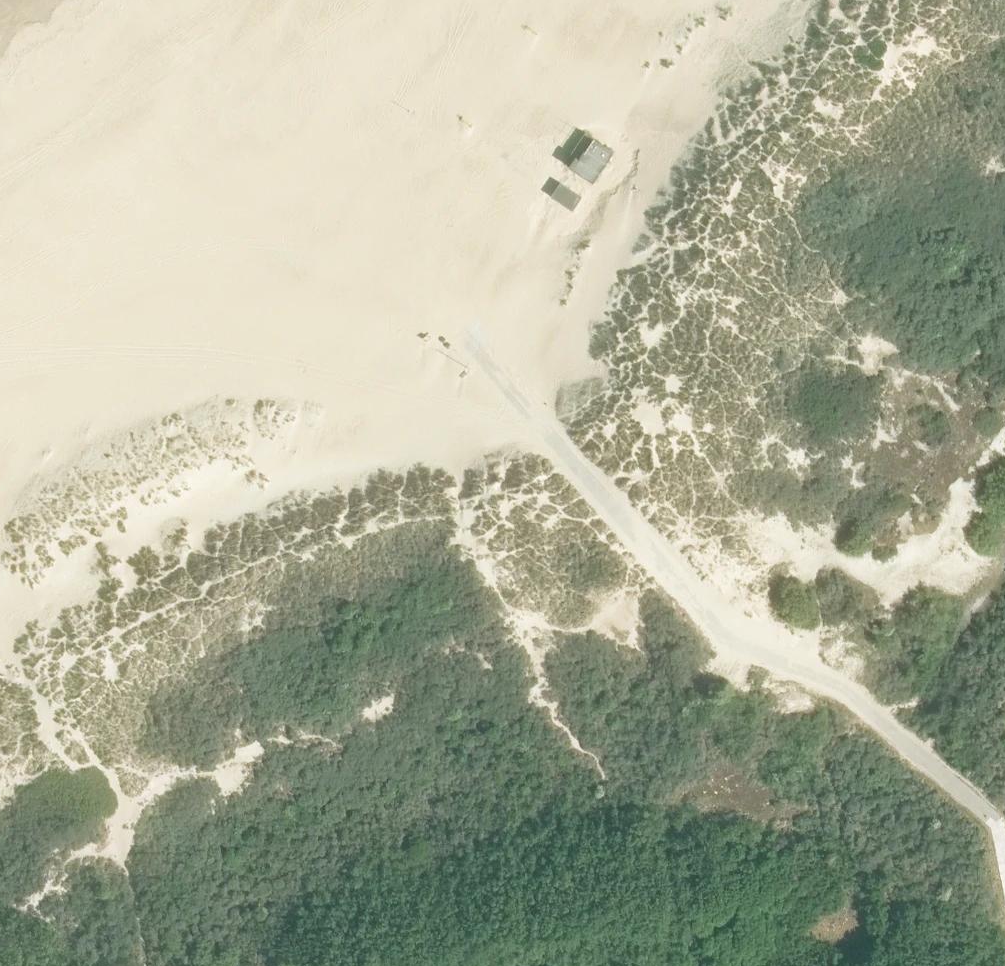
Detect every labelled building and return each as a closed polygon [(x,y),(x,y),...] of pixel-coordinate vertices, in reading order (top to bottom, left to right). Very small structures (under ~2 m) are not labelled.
[(593,137),(579,157),(575,155),(568,165),(593,181),(613,151),(593,137)]
